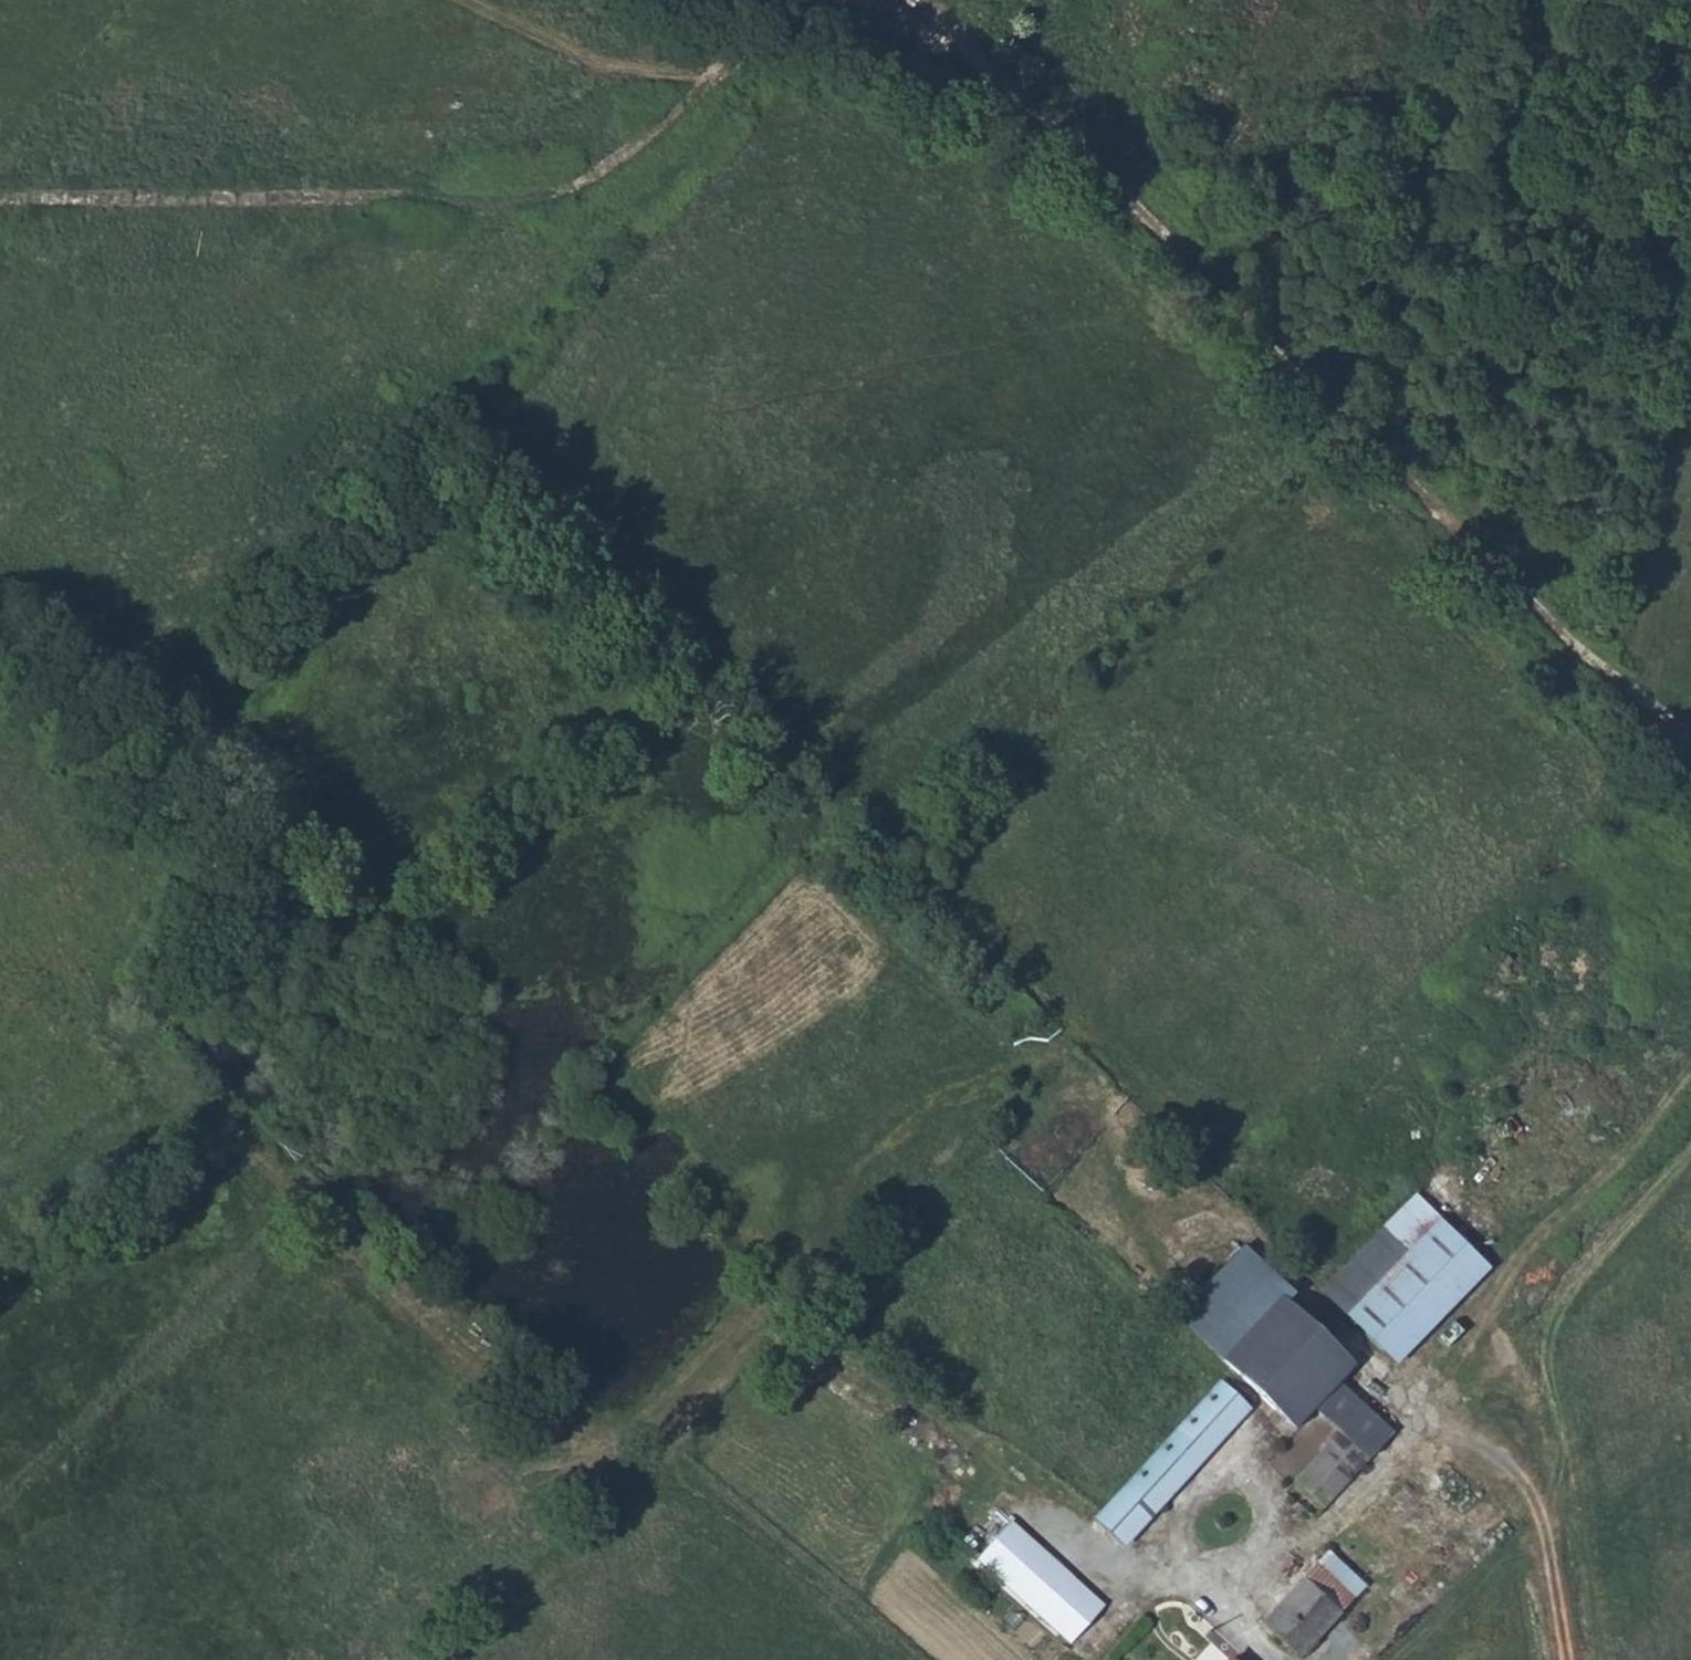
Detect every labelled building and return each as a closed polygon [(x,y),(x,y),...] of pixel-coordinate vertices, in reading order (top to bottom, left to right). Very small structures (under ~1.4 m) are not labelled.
[(1410,1194),(1396,1209),(1462,1291),(1485,1266),(1410,1194)] [(1462,1291),(1396,1209),(1388,1218),(1319,1289),(1337,1307),(1394,1361),(1434,1320),(1462,1291)] [(1295,1426),(1312,1408),(1338,1382),(1350,1369),(1280,1303),(1289,1295),(1239,1249),(1175,1316),(1295,1426)] [(1220,1382),(1094,1522),(1121,1546),(1247,1406),(1220,1382)] [(1338,1382),(1312,1408),(1339,1433),(1343,1437),(1336,1444),(1344,1453),(1339,1459),(1333,1454),(1328,1459),(1347,1477),(1391,1432),(1338,1382)] [(1339,1433),(1320,1452),(1328,1459),(1333,1454),(1339,1459),(1344,1453),(1336,1444),(1343,1437),(1339,1433)] [(1010,1522),(975,1559),(1069,1643),(1103,1604),(1010,1522)] [(1317,1562),(1302,1577),(1340,1612),(1354,1597),(1317,1562)] [(1340,1612),(1302,1577),(1262,1622),(1300,1656),(1340,1612)]
